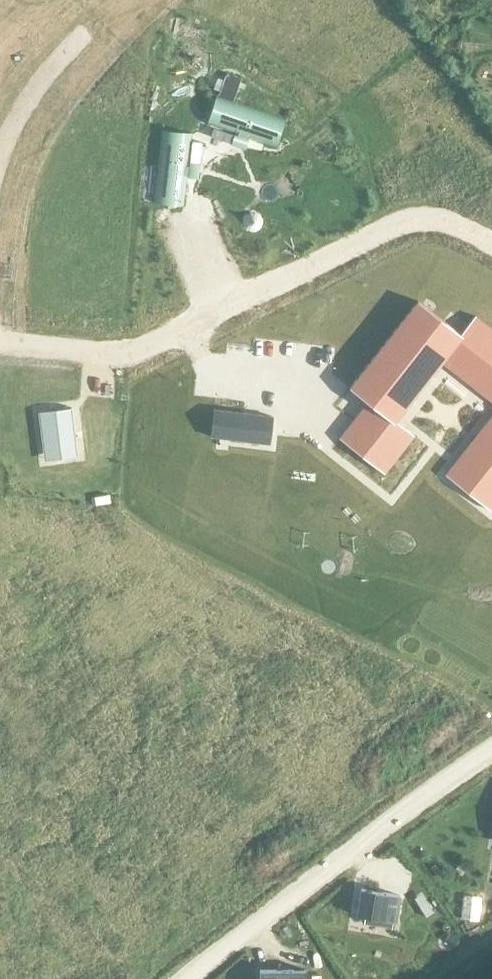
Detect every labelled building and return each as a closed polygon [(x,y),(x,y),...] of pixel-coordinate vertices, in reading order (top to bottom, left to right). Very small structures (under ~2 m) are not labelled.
[(31,13),(42,0),(14,0),(31,13)] [(240,83),(225,78),(219,96),(234,101),(240,83)] [(218,95),(208,124),(271,146),(281,117),(218,95)] [(214,128),(211,137),(233,145),(237,135),(214,128)] [(162,130),(154,197),(185,200),(192,134),(162,130)] [(193,143),(190,166),(200,168),(203,144),(193,143)] [(340,438),(384,473),(414,435),(396,420),(442,361),(491,401),(491,329),(475,315),(461,334),(418,300),(350,387),(368,402),(340,438)] [(72,408),(40,412),(46,459),(78,455),(72,408)] [(214,408),(211,436),(269,443),(273,415),(214,408)] [(446,475),(490,510),(491,508),(491,416),(446,475)] [(362,888),(357,915),(396,921),(400,895),(362,888)] [(422,891),(413,897),(427,917),(435,912),(422,891)] [(450,933),(446,940),(456,946),(460,940),(450,933)] [(260,978),(306,978),(306,970),(260,969),(260,978)]
